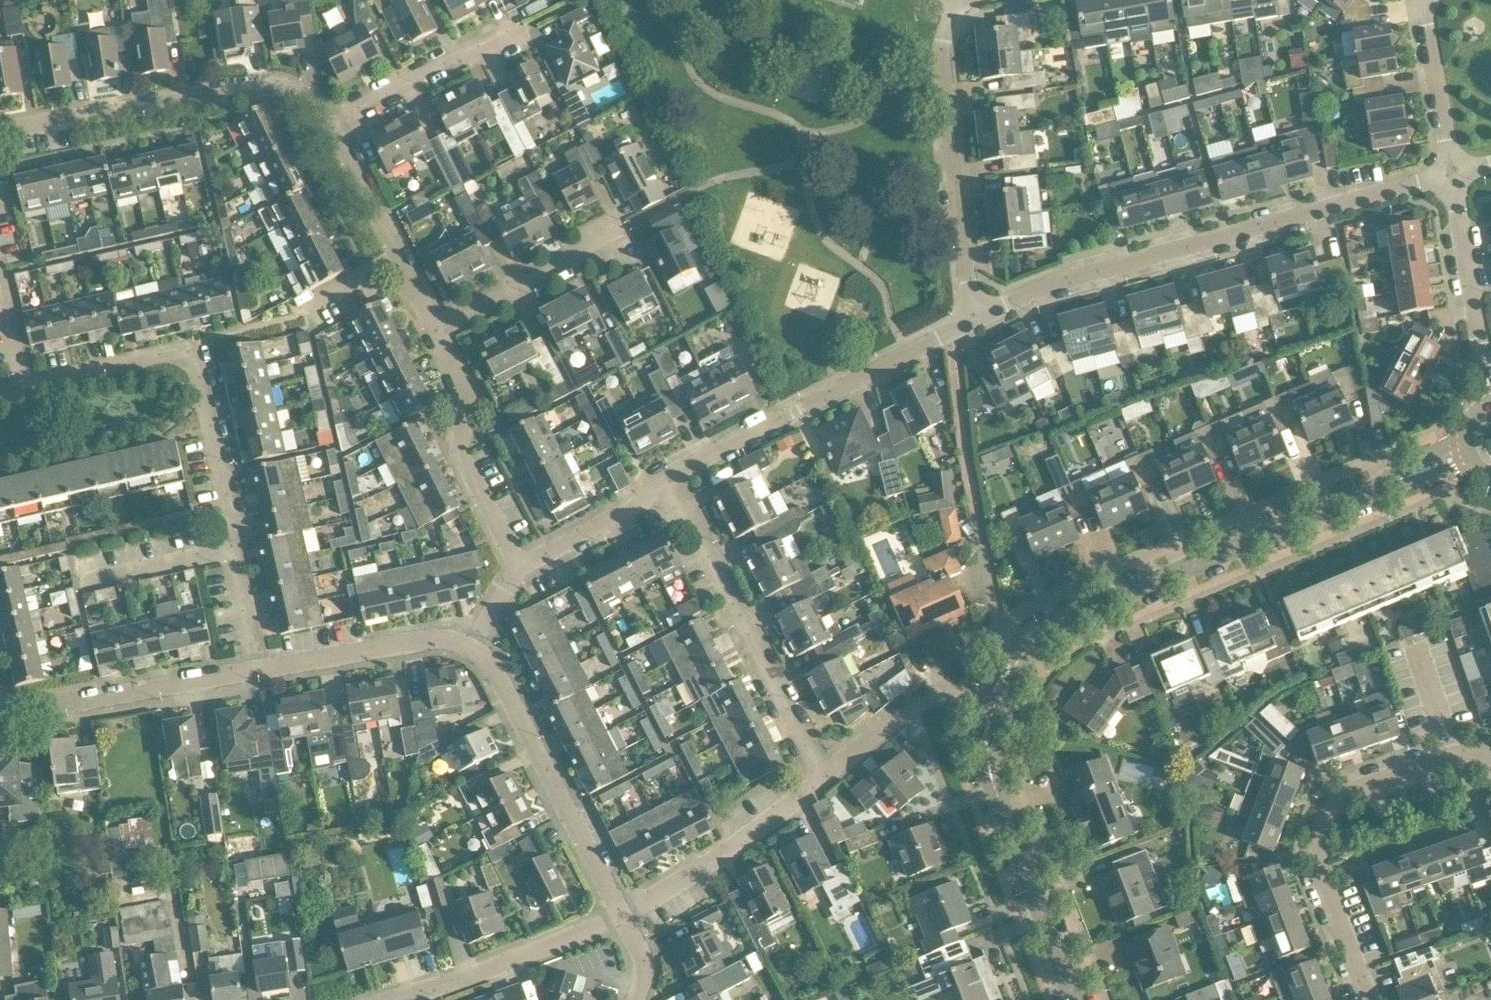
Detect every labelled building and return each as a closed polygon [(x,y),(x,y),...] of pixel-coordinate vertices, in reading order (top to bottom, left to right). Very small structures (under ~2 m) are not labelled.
[(136,35),(142,74),(170,69),(166,45),(178,43),(173,14),(171,0),(147,0),(149,11),(133,13),(136,35)] [(265,42),(258,0),(236,0),(238,10),(219,13),(220,22),(218,22),(219,27),(221,26),(226,61),(244,58),(247,53),(246,49),(251,49),(251,45),(265,42)] [(270,15),(276,52),(305,47),(300,16),(310,14),(314,34),(315,34),(309,0),(268,0),(270,15)] [(358,27),(359,29),(324,48),(341,80),(358,71),(358,69),(381,57),(369,34),(381,28),(366,0),(355,0),(356,21),(358,27)] [(375,3),(381,14),(384,12),(398,41),(410,36),(413,42),(438,30),(423,2),(428,0),(396,0),(395,0),(374,0),(375,3)] [(455,21),(470,13),(469,10),(488,0),(444,0),(455,21)] [(1123,0),(1104,0),(1100,1),(1107,42),(1108,45),(1130,41),(1130,38),(1123,0)] [(1152,34),(1151,25),(1146,0),(1123,0),(1130,38),(1152,34)] [(1151,25),(1152,34),(1175,31),(1170,0),(1146,0),(1151,25)] [(1206,0),(1182,0),(1187,29),(1210,25),(1206,0)] [(1231,11),(1229,0),(1206,0),(1210,25),(1233,21),(1231,11)] [(1252,0),(1229,0),(1231,11),(1233,21),(1255,18),(1252,0)] [(1290,15),(1288,0),(1252,0),(1255,18),(1256,20),(1290,15)] [(1345,21),(1345,22),(1370,17),(1368,4),(1360,6),(1353,1),(1353,0),(1325,0),(1344,14),(1345,21)] [(1108,45),(1107,42),(1100,1),(1077,5),(1080,24),(1069,26),(1073,51),(1108,45)] [(8,37),(24,35),(20,7),(4,9),(4,10),(8,37)] [(566,39),(551,46),(561,65),(558,66),(568,85),(597,70),(575,25),(588,18),(583,8),(561,18),(565,28),(560,31),(560,32),(562,31),(566,39)] [(997,18),(998,31),(978,33),(979,40),(977,40),(979,57),(1017,52),(1016,42),(1025,41),(1026,41),(1027,40),(1029,38),(1030,36),(1031,34),(1028,14),(997,18)] [(1345,22),(1345,21),(1341,22),(1343,34),(1353,33),(1357,55),(1394,50),(1393,45),(1399,37),(1391,31),(1390,26),(1368,30),(1366,18),(1370,17),(1345,22)] [(88,53),(93,82),(120,77),(116,53),(128,51),(124,26),(102,29),(104,40),(86,42),(86,41),(76,43),(78,55),(88,53)] [(85,33),(75,34),(76,41),(86,39),(85,33)] [(79,59),(78,55),(76,43),(76,41),(75,34),(53,38),(54,48),(37,51),(43,90),(71,86),(67,61),(79,59)] [(5,93),(5,96),(23,93),(15,49),(14,50),(13,41),(0,43),(0,48),(1,52),(0,52),(0,94),(5,93)] [(1017,52),(979,57),(981,73),(983,73),(983,80),(1010,77),(1012,89),(1046,85),(1045,72),(1034,73),(1032,50),(1017,52)] [(1353,89),(1353,93),(1384,88),(1384,87),(1378,88),(1377,77),(1398,73),(1397,68),(1403,60),(1395,54),(1394,50),(1357,55),(1341,58),(1346,90),(1353,89)] [(516,86),(499,95),(515,126),(543,112),(537,100),(550,94),(534,63),(510,75),(516,86)] [(1255,67),(1257,81),(1265,80),(1263,66),(1255,67)] [(1234,78),(1220,81),(1222,89),(1236,86),(1234,78)] [(1268,94),(1265,80),(1257,81),(1259,96),(1268,94)] [(490,105),(478,81),(457,92),(474,127),(486,121),(490,128),(500,124),(517,158),(528,152),(515,126),(501,99),(490,105)] [(1196,96),(1222,89),(1220,81),(1195,88),(1196,96)] [(1190,98),(1188,84),(1161,91),(1163,97),(1165,105),(1190,98)] [(1324,88),(1315,89),(1317,97),(1325,96),(1324,88)] [(1365,104),(1369,126),(1406,120),(1405,116),(1411,107),(1403,102),(1402,97),(1380,100),(1379,89),(1384,88),(1353,93),(1344,95),(1345,103),(1355,101),(1355,105),(1365,104)] [(1243,98),(1240,90),(1219,96),(1221,104),(1243,98)] [(578,126),(591,119),(586,110),(582,108),(573,91),(563,96),(578,126)] [(467,141),(463,133),(474,127),(457,92),(435,103),(453,138),(458,146),(467,141)] [(1313,93),(1299,95),(1303,123),(1317,121),(1313,93)] [(979,138),(1017,133),(1014,110),(1035,108),(1034,95),(1003,99),(1005,111),(978,114),(979,121),(977,121),(979,138)] [(1195,111),(1221,104),(1219,96),(1193,103),(1195,111)] [(1151,109),(1165,105),(1163,97),(1149,101),(1151,109)] [(235,121),(246,142),(278,126),(267,105),(235,121)] [(1114,109),(1117,121),(1125,119),(1122,105),(1114,107),(1114,109)] [(1187,105),(1162,112),(1164,120),(1190,113),(1187,105)] [(1084,117),(1086,129),(1117,121),(1114,109),(1084,117)] [(1166,128),(1164,120),(1162,112),(1148,116),(1152,132),(1166,128)] [(393,125),(410,160),(423,153),(427,161),(435,157),(452,191),(464,185),(440,139),(429,144),(414,114),(393,125)] [(1125,119),(1117,121),(1121,135),(1129,133),(1125,119)] [(1373,150),(1383,149),(1388,153),(1388,154),(1396,160),(1407,145),(1410,144),(1409,139),(1415,131),(1407,125),(1406,120),(1369,126),(1373,150)] [(389,171),(410,160),(393,125),(371,136),(389,171)] [(288,146),(278,126),(246,142),(256,163),(288,146)] [(1318,153),(1311,129),(1277,138),(1281,151),(1289,182),(1312,176),(1309,165),(1319,162),(1317,154),(1318,153)] [(1032,131),(1017,133),(979,138),(981,154),(982,154),(983,161),(1010,158),(1012,170),(1037,167),(1032,131)] [(474,180),(458,146),(447,151),(437,132),(436,132),(437,134),(438,134),(440,138),(440,139),(464,185),(474,180)] [(1127,137),(1131,170),(1151,168),(1147,134),(1127,137)] [(175,150),(183,185),(206,180),(196,137),(185,140),(187,147),(175,150)] [(1289,182),(1281,151),(1277,138),(1255,144),(1259,157),(1267,188),(1289,182)] [(554,177),(572,212),(598,199),(581,164),(594,158),(587,144),(565,155),(572,168),(554,177)] [(151,147),(160,191),(162,200),(169,199),(171,195),(169,188),(183,185),(175,150),(162,153),(160,145),(151,147)] [(204,147),(207,161),(216,159),(213,145),(204,147)] [(635,196),(643,210),(664,198),(637,145),(606,161),(626,200),(635,196)] [(256,163),(267,183),(299,166),(288,146),(256,163)] [(138,195),(160,191),(151,147),(141,150),(142,157),(130,160),(138,195)] [(1327,169),(1339,167),(1336,147),(1324,149),(1327,169)] [(1246,194),(1237,163),(1234,153),(1211,159),(1222,200),(1246,194)] [(116,155),(106,157),(114,193),(113,193),(115,201),(138,195),(130,160),(118,163),(116,155)] [(92,198),(113,193),(114,193),(106,157),(83,163),(92,198)] [(1259,157),(1237,163),(1246,194),(1267,188),(1259,157)] [(216,159),(207,161),(210,174),(219,172),(216,159)] [(1177,165),(1177,167),(1180,178),(1189,210),(1211,203),(1199,159),(1177,165)] [(69,203),(92,198),(83,163),(61,167),(69,203)] [(267,200),(270,207),(309,187),(299,166),(267,183),(256,189),(263,202),(267,200)] [(61,167),(39,173),(47,208),(69,203),(61,167)] [(1189,210),(1180,178),(1177,167),(1155,173),(1158,184),(1167,216),(1189,210)] [(529,204),(517,210),(535,245),(556,234),(547,216),(558,210),(538,172),(520,182),(519,185),(529,204)] [(39,173),(16,178),(24,213),(47,208),(39,173)] [(1167,216),(1158,184),(1155,173),(1133,179),(1145,222),(1167,216)] [(989,218),(1027,214),(1025,203),(1031,202),(1030,190),(1039,189),(1038,176),(1013,179),(1014,191),(987,195),(988,201),(987,202),(989,218)] [(1122,228),(1145,222),(1133,179),(1111,185),(1110,184),(1098,187),(1105,212),(1117,208),(1122,228)] [(314,196),(309,187),(270,207),(281,227),(313,211),(307,199),(314,196)] [(411,198),(417,209),(432,202),(426,190),(411,198)] [(215,193),(218,206),(226,204),(223,191),(215,193)] [(469,225),(481,219),(476,209),(467,192),(455,198),(469,225)] [(432,202),(417,209),(407,214),(412,226),(437,213),(432,202)] [(487,203),(476,209),(481,219),(492,213),(487,203)] [(218,206),(223,230),(231,226),(226,204),(218,206)] [(673,208),(650,220),(659,238),(649,244),(668,281),(695,267),(687,252),(694,249),(673,208)] [(501,209),(492,213),(496,221),(514,256),(535,245),(517,210),(505,216),(501,209)] [(281,227),(291,248),(330,227),(325,218),(318,222),(313,211),(281,227)] [(1027,214),(989,218),(990,235),(992,235),(993,241),(1020,238),(1021,251),(1046,248),(1042,212),(1027,214)] [(190,220),(192,228),(206,225),(204,217),(190,220)] [(1386,228),(1390,250),(1423,244),(1419,222),(1403,225),(1402,217),(1389,219),(1390,227),(1386,228)] [(192,228),(190,220),(177,223),(179,232),(192,228)] [(223,230),(228,252),(236,250),(231,226),(223,230)] [(103,249),(101,240),(99,227),(90,229),(85,238),(78,240),(81,254),(103,249)] [(146,230),(148,239),(161,235),(159,227),(146,230)] [(291,248),(301,268),(334,251),(328,240),(335,236),(330,227),(291,248)] [(471,278),(492,267),(472,228),(462,233),(465,239),(454,245),(471,278)] [(148,239),(146,230),(132,233),(134,242),(148,239)] [(207,231),(194,234),(196,242),(209,239),(207,231)] [(194,234),(180,237),(182,245),(196,242),(194,234)] [(115,237),(101,240),(103,249),(117,245),(115,237)] [(162,241),(149,244),(150,252),(164,249),(162,241)] [(438,242),(417,253),(432,281),(438,279),(437,276),(442,274),(449,288),(471,278),(454,245),(442,251),(438,242)] [(1346,244),(1349,257),(1358,255),(1355,242),(1346,244)] [(149,244),(135,247),(137,255),(150,252),(149,244)] [(1390,250),(1393,271),(1426,265),(1423,244),(1390,250)] [(70,247),(57,250),(59,259),(72,256),(70,247)] [(43,253),(45,262),(59,259),(57,250),(43,253)] [(239,264),(236,250),(228,252),(231,266),(239,264)] [(1290,255),(1300,292),(1304,307),(1338,297),(1330,262),(1317,266),(1312,250),(1306,252),(1306,250),(1290,255)] [(121,259),(119,251),(103,255),(105,262),(121,259)] [(334,251),(301,268),(292,272),(299,285),(294,287),(298,296),(351,269),(346,259),(339,263),(334,251)] [(93,265),(105,262),(103,255),(91,257),(93,265)] [(1304,307),(1300,292),(1290,255),(1273,259),(1274,261),(1267,262),(1274,288),(1263,292),(1269,316),(1278,314),(1304,307)] [(1351,270),(1360,268),(1358,255),(1349,257),(1351,270)] [(1019,258),(1009,259),(1010,273),(1020,272),(1019,258)] [(74,261),(60,264),(62,272),(75,269),(74,261)] [(62,272),(60,264),(47,267),(48,275),(62,272)] [(1393,271),(1397,292),(1430,287),(1426,265),(1393,271)] [(1220,274),(1230,311),(1233,320),(1255,313),(1257,320),(1269,316),(1263,292),(1250,295),(1243,269),(1237,271),(1236,269),(1220,274)] [(15,274),(17,282),(31,279),(29,271),(15,274)] [(662,313),(641,272),(608,288),(630,330),(662,313)] [(1205,308),(1193,311),(1200,335),(1235,326),(1233,320),(1230,311),(1220,274),(1204,278),(1204,280),(1198,281),(1205,308)] [(227,323),(237,320),(228,277),(205,283),(213,315),(224,313),(227,323)] [(720,311),(734,304),(722,281),(707,288),(720,311)] [(235,284),(238,298),(247,296),(244,282),(235,284)] [(205,283),(183,288),(192,331),(202,328),(200,318),(213,315),(205,283)] [(1354,286),(1357,299),(1365,298),(1363,285),(1354,286)] [(1434,309),(1430,287),(1397,292),(1401,314),(1434,309)] [(138,343),(148,341),(137,298),(135,288),(113,293),(123,336),(135,333),(138,343)] [(183,288),(160,293),(168,326),(180,323),(182,333),(192,331),(183,288)] [(1151,293),(1161,330),(1183,324),(1187,339),(1200,335),(1193,311),(1181,314),(1174,288),(1167,290),(1167,288),(1151,293)] [(585,289),(564,300),(581,333),(590,328),(594,335),(606,329),(585,289)] [(123,336),(113,293),(91,298),(100,341),(111,338),(109,328),(120,326),(123,336)] [(156,328),(168,326),(160,293),(137,298),(148,341),(158,338),(156,328)] [(1135,327),(1124,330),(1131,354),(1143,351),(1142,350),(1165,343),(1161,330),(1151,293),(1135,297),(1135,299),(1128,300),(1135,327)] [(247,296),(238,298),(241,311),(250,309),(247,296)] [(91,343),(100,341),(91,298),(68,303),(76,336),(89,333),(91,343)] [(349,318),(360,339),(392,323),(386,312),(393,308),(388,298),(349,318)] [(1368,311),(1365,298),(1357,299),(1359,313),(1368,311)] [(571,338),(581,333),(564,300),(542,312),(563,352),(575,345),(571,338)] [(68,303),(46,308),(56,351),(67,349),(65,338),(76,336),(68,303)] [(1097,307),(1081,312),(1094,357),(1116,350),(1118,358),(1123,368),(1134,365),(1131,354),(1124,330),(1111,333),(1104,307),(1098,309),(1097,307)] [(46,308),(24,313),(31,346),(44,343),(46,353),(56,351),(46,308)] [(1071,363),(1094,357),(1081,312),(1065,316),(1066,318),(1059,319),(1066,345),(1053,352),(1063,375),(1073,370),(1071,363)] [(1278,314),(1269,316),(1273,331),(1282,329),(1278,314)] [(1377,318),(1369,320),(1371,333),(1379,332),(1377,318)] [(1362,335),(1371,333),(1369,320),(1360,321),(1362,335)] [(398,334),(392,323),(360,339),(370,360),(409,340),(405,331),(398,334)] [(521,323),(500,334),(516,367),(528,361),(534,372),(549,377),(553,387),(551,398),(553,402),(571,393),(560,372),(554,361),(547,347),(536,352),(521,323)] [(1430,367),(1435,370),(1441,359),(1436,356),(1441,348),(1428,341),(1433,332),(1416,323),(1411,332),(1411,331),(1400,351),(1430,367)] [(622,367),(635,360),(632,354),(630,351),(618,328),(606,335),(622,367)] [(308,331),(297,333),(299,344),(311,342),(308,331)] [(505,372),(516,367),(500,334),(478,345),(484,357),(483,357),(484,360),(486,360),(498,383),(508,378),(505,372)] [(1007,343),(1024,377),(1031,391),(1063,375),(1053,352),(1040,358),(1028,334),(1022,337),(1022,336),(1007,343)] [(409,340),(370,360),(355,367),(361,377),(372,371),(370,369),(374,367),(380,380),(412,364),(407,352),(414,349),(409,340)] [(317,343),(321,357),(329,355),(326,341),(317,343)] [(220,364),(223,374),(266,364),(260,342),(228,349),(231,362),(220,364)] [(311,342),(299,344),(302,356),(313,353),(311,342)] [(1024,377),(1007,343),(992,350),(993,352),(986,355),(999,379),(986,385),(998,408),(1031,391),(1024,377)] [(645,344),(630,351),(632,354),(635,360),(650,353),(645,344)] [(698,363),(701,369),(705,377),(723,411),(756,394),(739,359),(737,360),(730,347),(698,363)] [(1400,351),(1390,370),(1419,386),(1430,367),(1400,351)] [(332,369),(329,355),(321,357),(324,371),(332,369)] [(554,361),(560,372),(571,393),(584,387),(567,355),(554,361)] [(1262,362),(1241,369),(1246,383),(1267,374),(1262,362)] [(1366,388),(1365,386),(1361,362),(1345,369),(1355,392),(1366,388)] [(238,394),(271,386),(266,364),(223,374),(225,384),(235,382),(238,394)] [(412,364),(380,380),(370,386),(380,406),(391,401),(430,381),(425,371),(418,375),(412,364)] [(596,364),(577,374),(584,387),(588,385),(603,377),(596,364)] [(641,411),(658,444),(680,433),(666,407),(677,401),(666,380),(658,365),(648,371),(660,394),(650,399),(653,405),(641,411)] [(305,368),(307,378),(319,376),(316,366),(305,368)] [(723,411),(705,377),(701,369),(680,380),(677,374),(666,380),(677,401),(679,404),(689,399),(701,422),(723,411)] [(1317,398),(1332,433),(1347,427),(1346,425),(1353,422),(1342,398),(1355,392),(1345,369),(1332,375),(1330,370),(1309,378),(1311,383),(1317,398)] [(1390,370),(1381,387),(1373,384),(1365,386),(1366,388),(1369,406),(1379,404),(1381,413),(1396,411),(1401,401),(1409,406),(1419,386),(1390,370)] [(321,385),(319,376),(307,378),(309,388),(321,385)] [(892,447),(914,436),(944,421),(936,405),(941,403),(933,387),(929,388),(924,377),(905,387),(904,384),(893,390),(895,392),(891,394),(897,404),(883,411),(892,447)] [(430,381),(391,401),(401,422),(434,405),(423,385),(430,382),(430,381)] [(1311,383),(1276,398),(1286,421),(1299,416),(1309,441),(1315,438),(1316,439),(1332,433),(1317,398),(1311,383)] [(231,409),(233,419),(276,409),(271,386),(238,394),(241,406),(231,409)] [(327,389),(330,403),(339,401),(336,388),(327,389)] [(980,395),(970,396),(972,408),(982,407),(980,395)] [(658,444),(641,411),(630,417),(627,411),(617,416),(607,397),(597,402),(611,431),(622,425),(637,455),(658,444)] [(513,423),(539,410),(533,398),(507,412),(513,423)] [(1273,427),(1286,421),(1276,398),(1251,409),(1251,410),(1243,413),(1263,462),(1278,455),(1278,454),(1284,451),(1273,427)] [(342,414),(339,401),(330,403),(333,416),(342,414)] [(582,406),(588,418),(596,414),(590,402),(582,406)] [(248,439),(281,431),(276,409),(233,419),(235,429),(245,427),(248,439)] [(315,413),(317,423),(329,420),(326,410),(315,413)] [(830,432),(819,438),(835,470),(847,464),(849,469),(881,453),(859,410),(827,426),(830,432)] [(1242,412),(1221,421),(1208,427),(1218,450),(1230,445),(1241,470),(1247,467),(1248,468),(1263,462),(1243,413),(1242,412)] [(553,436),(542,414),(510,431),(521,452),(553,436)] [(602,426),(596,414),(588,418),(594,430),(602,426)] [(331,430),(329,420),(317,423),(319,432),(331,430)] [(1205,455),(1218,450),(1208,427),(1205,420),(1194,424),(1193,428),(1195,432),(1174,441),(1180,455),(1195,491),(1210,485),(1209,483),(1215,480),(1205,455)] [(415,421),(376,441),(387,463),(426,443),(415,421)] [(346,424),(335,426),(341,452),(352,446),(348,438),(346,424)] [(241,453),(243,464),(286,454),(281,431),(248,439),(251,451),(241,453)] [(605,451),(613,447),(606,434),(598,438),(605,451)] [(563,456),(571,452),(575,450),(570,440),(558,446),(553,436),(521,452),(522,454),(518,456),(525,469),(529,467),(531,472),(563,456)] [(177,442),(149,448),(158,488),(186,481),(177,442)] [(438,464),(426,443),(387,463),(398,485),(438,464)] [(149,448),(120,455),(130,494),(158,488),(149,448)] [(335,449),(326,451),(330,467),(339,465),(335,449)] [(763,449),(739,461),(744,472),(750,470),(755,480),(763,475),(760,471),(771,465),(763,449)] [(1179,498),(1195,491),(1180,455),(1158,465),(1152,451),(1139,456),(1149,479),(1162,474),(1172,499),(1179,496),(1179,498)] [(542,493),(574,476),(581,473),(571,452),(563,456),(531,472),(535,480),(532,482),(538,494),(542,492),(542,493)] [(120,455),(92,461),(101,501),(130,494),(120,455)] [(1132,476),(1111,485),(1126,520),(1141,514),(1141,512),(1147,510),(1137,485),(1149,479),(1139,456),(1126,462),(1132,476)] [(302,481),(297,458),(253,468),(259,491),(302,481)] [(904,493),(895,459),(879,464),(887,497),(904,493)] [(92,461),(64,468),(73,507),(101,501),(92,461)] [(353,462),(344,464),(348,479),(357,477),(353,462)] [(619,491),(632,485),(621,463),(608,469),(619,491)] [(398,485),(409,506),(449,486),(438,464),(398,485)] [(984,466),(981,470),(981,475),(985,478),(990,478),(993,474),(993,469),(989,466),(984,466)] [(64,468),(36,474),(45,514),(73,507),(64,468)] [(922,514),(935,511),(941,510),(954,508),(950,473),(933,475),(936,494),(919,497),(922,514)] [(36,474),(8,481),(17,520),(45,514),(36,474)] [(559,522),(592,506),(591,504),(587,507),(583,498),(585,497),(574,476),(542,493),(543,495),(539,497),(546,510),(550,508),(553,514),(555,513),(559,521),(559,522)] [(360,493),(357,477),(348,479),(351,495),(360,493)] [(334,482),(337,497),(346,495),(342,480),(334,482)] [(1126,520),(1111,485),(1090,494),(1084,480),(1071,485),(1081,508),(1093,503),(1104,528),(1110,525),(1111,527),(1126,520)] [(0,482),(0,524),(17,520),(8,481),(0,482)] [(259,491),(264,514),(308,504),(302,481),(259,491)] [(724,516),(726,519),(761,501),(750,481),(716,498),(717,501),(715,502),(713,506),(718,516),(723,517),(724,516)] [(1068,514),(1081,508),(1071,485),(1037,499),(1043,514),(1058,549),(1073,543),(1072,541),(1079,539),(1068,514)] [(444,516),(458,509),(460,508),(449,486),(409,506),(420,528),(443,516),(444,516)] [(346,495),(337,497),(341,513),(350,511),(346,495)] [(768,497),(761,501),(726,519),(736,539),(779,517),(768,497)] [(313,529),(308,504),(264,514),(269,538),(260,540),(260,541),(304,531),(313,529)] [(364,508),(355,511),(358,526),(367,524),(364,508)] [(794,508),(782,514),(787,524),(788,524),(800,518),(794,508)] [(954,508),(941,510),(944,528),(958,525),(954,508)] [(180,521),(194,518),(192,509),(178,512),(180,521)] [(462,516),(458,509),(444,516),(443,516),(447,524),(462,516)] [(834,509),(825,513),(833,532),(843,528),(834,509)] [(1058,549),(1043,514),(1021,523),(1015,509),(1002,514),(1012,537),(1025,532),(1035,557),(1042,554),(1042,556),(1058,549)] [(178,512),(164,516),(166,524),(180,521),(178,512)] [(166,524),(164,516),(150,519),(152,528),(166,524)] [(788,524),(787,524),(780,528),(785,539),(793,535),(795,534),(797,532),(798,532),(799,530),(800,529),(800,528),(801,526),(801,524),(801,523),(801,521),(800,519),(800,518),(788,524)] [(150,519),(136,522),(138,531),(152,528),(150,519)] [(138,531),(136,522),(122,526),(124,534),(138,531)] [(371,539),(367,524),(358,526),(362,541),(371,539)] [(122,526),(108,529),(110,537),(124,534),(122,526)] [(344,529),(346,537),(348,545),(357,542),(353,527),(344,529)] [(110,537),(108,529),(94,532),(96,540),(110,537)] [(1480,610),(1490,606),(1490,564),(1490,565),(1486,555),(1490,554),(1490,540),(1488,537),(1487,536),(1485,535),(1483,534),(1482,533),(1480,532),(1478,532),(1474,531),(1472,531),(1469,532),(1466,533),(1460,536),(1457,529),(1448,532),(1465,572),(1480,610)] [(418,530),(403,534),(405,542),(420,539),(418,530)] [(260,541),(265,564),(309,554),(304,531),(260,541)] [(94,532),(80,536),(81,544),(96,540),(94,532)] [(1417,546),(1434,585),(1465,572),(1448,532),(1417,546)] [(660,577),(682,566),(665,534),(644,545),(660,577)] [(81,544),(80,536),(66,539),(67,541),(68,547),(81,544)] [(332,548),(348,545),(346,537),(330,541),(332,548)] [(746,557),(756,578),(791,560),(781,540),(746,557)] [(68,547),(67,541),(52,544),(54,553),(69,550),(68,547)] [(396,541),(380,545),(382,554),(398,550),(396,541)] [(54,553),(52,544),(38,548),(40,556),(54,553)] [(644,545),(624,555),(640,587),(660,577),(644,545)] [(1402,599),(1434,585),(1417,546),(1385,559),(1402,599)] [(38,548),(24,551),(26,560),(40,556),(38,548)] [(364,548),(349,552),(351,561),(366,557),(364,548)] [(26,560),(24,551),(10,554),(12,563),(26,560)] [(479,551),(449,557),(459,601),(483,595),(477,568),(486,566),(488,570),(489,569),(479,551)] [(961,573),(961,572),(952,551),(924,563),(932,583),(893,600),(910,638),(968,612),(960,593),(957,594),(950,578),(961,573)] [(0,556),(0,565),(12,563),(10,554),(0,556)] [(314,577),(309,554),(265,564),(271,587),(314,577)] [(640,587),(624,555),(604,566),(620,598),(640,587)] [(67,556),(59,558),(62,572),(71,570),(67,556)] [(435,606),(459,601),(449,557),(426,563),(435,606)] [(1369,613),(1402,599),(1385,559),(1352,573),(1369,613)] [(794,596),(832,577),(841,572),(839,568),(830,573),(827,567),(801,580),(791,560),(756,578),(767,598),(790,586),(794,596)] [(412,611),(435,606),(426,563),(402,568),(412,611)] [(0,572),(0,595),(25,590),(22,576),(31,574),(29,565),(0,572)] [(620,598),(604,566),(582,577),(604,619),(614,614),(609,603),(620,598)] [(388,617),(412,611),(402,568),(378,573),(388,617)] [(197,580),(195,569),(185,571),(187,583),(197,580)] [(359,599),(363,614),(364,622),(388,617),(378,573),(355,579),(356,585),(359,599)] [(1336,627),(1369,613),(1352,573),(1319,587),(1336,627)] [(159,577),(150,579),(152,591),(162,588),(159,577)] [(271,587),(276,611),(319,601),(314,577),(271,587)] [(787,637),(821,619),(811,599),(836,586),(832,577),(794,596),(799,605),(776,616),(778,620),(777,621),(774,625),(779,634),(783,634),(785,634),(787,637)] [(143,593),(152,591),(150,579),(140,581),(143,593)] [(347,587),(351,601),(359,599),(356,585),(347,587)] [(115,587),(105,589),(108,601),(118,599),(115,587)] [(1300,642),(1336,627),(1319,587),(1278,604),(1289,630),(1295,628),(1300,642)] [(1,619),(30,612),(27,599),(37,596),(35,588),(25,590),(0,595),(0,613),(1,619)] [(78,601),(75,588),(67,590),(70,603),(78,601)] [(98,603),(108,601),(105,589),(95,592),(98,603)] [(575,594),(582,608),(590,604),(582,590),(575,594)] [(677,608),(679,613),(683,621),(704,610),(698,597),(677,608)] [(363,614),(359,599),(351,601),(354,616),(363,614)] [(508,620),(519,641),(558,621),(547,599),(508,620)] [(81,615),(78,601),(70,603),(73,616),(81,615)] [(325,625),(319,601),(276,611),(281,635),(325,625)] [(598,620),(590,604),(582,608),(590,624),(598,620)] [(1479,611),(1490,643),(1490,606),(1480,610),(1479,611)] [(199,645),(211,642),(204,609),(181,614),(191,657),(201,655),(199,645)] [(40,610),(30,612),(1,619),(6,641),(35,634),(32,620),(41,618),(40,610)] [(1239,620),(1255,657),(1264,653),(1268,662),(1292,652),(1281,626),(1270,631),(1261,611),(1257,613),(1253,610),(1248,610),(1244,613),(1243,618),(1239,620)] [(683,621),(679,613),(667,619),(671,627),(683,621)] [(191,657),(181,614),(158,619),(166,652),(178,649),(181,659),(191,657)] [(1448,622),(1454,640),(1467,636),(1461,618),(1448,622)] [(154,655),(166,652),(158,619),(136,624),(146,667),(156,665),(154,655)] [(701,619),(662,639),(673,660),(712,640),(701,619)] [(841,646),(841,647),(856,639),(856,638),(865,633),(860,623),(842,632),(838,625),(827,630),(821,619),(787,637),(789,640),(787,641),(784,645),(789,654),(794,654),(795,653),(797,657),(831,640),(836,649),(841,646)] [(1245,661),(1255,657),(1239,620),(1235,622),(1231,619),(1226,619),(1222,622),(1222,627),(1217,629),(1226,650),(1215,654),(1225,680),(1226,680),(1249,670),(1245,661)] [(1424,619),(1412,623),(1416,636),(1429,632),(1424,619)] [(519,641),(530,662),(569,642),(558,621),(519,641)] [(1399,627),(1404,640),(1416,636),(1412,623),(1399,627)] [(136,669),(146,667),(136,624),(114,629),(121,662),(134,659),(136,669)] [(652,627),(639,634),(643,642),(656,635),(652,627)] [(79,643),(87,642),(84,628),(76,630),(79,643)] [(110,665),(121,662),(114,629),(92,635),(101,677),(112,675),(110,665)] [(6,641),(12,664),(50,655),(50,654),(40,656),(37,643),(47,640),(45,632),(35,634),(6,641)] [(597,638),(604,651),(612,647),(605,633),(597,638)] [(626,640),(630,648),(643,642),(639,634),(626,640)] [(1340,639),(1346,652),(1350,665),(1352,664),(1359,662),(1354,649),(1349,636),(1340,639)] [(1225,680),(1215,654),(1213,650),(1202,655),(1195,638),(1186,642),(1185,640),(1186,639),(1181,639),(1178,639),(1174,640),(1170,642),(1189,685),(1205,678),(1208,684),(1212,686),(1225,680)] [(841,647),(846,656),(861,649),(856,639),(841,647)] [(723,661),(712,640),(673,660),(684,681),(723,661)] [(90,655),(87,642),(79,643),(82,657),(90,655)] [(530,662),(541,684),(580,663),(569,642),(530,662)] [(1161,648),(1158,651),(1159,651),(1160,653),(1151,657),(1158,674),(1147,678),(1169,729),(1179,725),(1181,719),(1177,708),(1195,700),(1189,685),(1170,642),(1167,643),(1164,645),(1161,648)] [(619,661),(612,647),(604,651),(611,665),(619,661)] [(1337,655),(1341,668),(1342,667),(1350,665),(1346,652),(1337,655)] [(12,664),(17,686),(45,680),(42,665),(51,662),(50,655),(12,664)] [(807,676),(817,696),(852,678),(842,658),(807,676)] [(1359,662),(1352,664),(1355,673),(1360,686),(1371,682),(1363,660),(1359,662)] [(684,681),(695,703),(734,682),(723,661),(684,681)] [(628,666),(636,679),(644,675),(654,670),(650,662),(640,667),(637,662),(628,666)] [(592,686),(580,663),(541,684),(552,705),(546,708),(546,709),(586,689),(592,686)] [(1350,665),(1342,667),(1345,676),(1355,673),(1352,664),(1350,665)] [(1078,707),(1072,716),(1096,733),(1104,722),(1107,725),(1127,698),(1129,704),(1143,698),(1129,666),(1116,672),(1117,675),(1103,695),(1085,683),(1071,702),(1078,707)] [(411,703),(416,726),(416,730),(420,750),(439,741),(436,727),(438,726),(436,717),(448,715),(446,707),(461,704),(455,668),(427,673),(432,699),(411,703)] [(651,689),(644,675),(636,679),(643,693),(651,689)] [(619,680),(626,694),(634,690),(627,676),(619,680)] [(1332,677),(1319,681),(1321,687),(1322,689),(1334,685),(1332,677)] [(862,698),(852,678),(817,696),(828,716),(840,710),(848,726),(868,709),(862,698)] [(1469,682),(1472,691),(1485,687),(1482,678),(1469,682)] [(403,724),(394,679),(372,684),(378,716),(389,714),(391,727),(403,724)] [(741,679),(734,682),(695,703),(695,704),(702,701),(712,721),(752,701),(741,679)] [(366,718),(378,716),(372,684),(348,688),(354,724),(343,726),(344,734),(349,762),(353,782),(365,780),(366,779),(368,778),(369,777),(370,775),(370,772),(370,771),(370,768),(369,766),(367,763),(365,762),(363,761),(361,760),(357,733),(369,731),(366,718)] [(1488,696),(1485,687),(1472,691),(1475,700),(1488,696)] [(546,709),(557,730),(596,709),(586,689),(546,709)] [(641,704),(634,690),(626,694),(633,708),(641,704)] [(874,690),(866,694),(871,705),(879,701),(874,690)] [(301,696),(307,735),(312,758),(333,754),(330,737),(332,737),(324,692),(301,696)] [(282,730),(270,732),(270,737),(275,768),(276,775),(290,772),(286,745),(284,739),(307,735),(301,696),(277,701),(282,730)] [(1370,697),(1364,699),(1379,743),(1400,736),(1390,705),(1378,709),(1370,697)] [(1348,719),(1359,750),(1379,743),(1364,699),(1355,702),(1359,716),(1348,719)] [(763,722),(752,701),(712,721),(723,743),(763,722)] [(650,708),(658,722),(666,718),(659,704),(650,708)] [(1299,731),(1271,704),(1260,714),(1289,742),(1299,731)] [(557,730),(568,751),(607,731),(596,709),(557,730)] [(255,727),(254,723),(247,724),(244,710),(220,714),(222,728),(219,728),(223,756),(226,756),(227,762),(251,758),(253,771),(260,770),(267,813),(282,811),(276,775),(275,768),(270,737),(270,732),(269,732),(268,725),(255,727)] [(1329,711),(1323,713),(1338,757),(1359,750),(1348,719),(1337,723),(1329,711)] [(1307,733),(1317,764),(1338,757),(1323,713),(1314,716),(1319,729),(1307,733)] [(172,719),(170,723),(166,723),(172,759),(186,757),(189,778),(203,776),(194,719),(182,721),(178,718),(172,719)] [(673,731),(666,718),(658,722),(665,735),(673,731)] [(1256,718),(1245,728),(1264,746),(1253,775),(1297,791),(1304,771),(1275,759),(1276,756),(1285,746),(1256,718)] [(641,723),(648,737),(656,733),(649,719),(641,723)] [(723,743),(734,764),(774,744),(763,722),(723,743)] [(416,726),(401,729),(407,756),(419,754),(420,750),(416,730),(416,726)] [(420,750),(419,754),(417,766),(449,750),(466,783),(481,775),(476,764),(499,752),(487,729),(466,740),(461,729),(439,741),(420,750)] [(618,753),(607,731),(568,751),(579,773),(618,753)] [(663,747),(656,733),(648,737),(655,751),(663,747)] [(344,734),(332,737),(330,737),(333,754),(335,764),(349,762),(344,734)] [(102,788),(96,746),(78,748),(78,749),(76,749),(75,738),(50,741),(54,768),(53,769),(53,772),(54,772),(56,787),(58,787),(58,794),(102,788)] [(681,747),(688,761),(696,757),(689,743),(681,747)] [(785,766),(774,744),(734,764),(745,786),(785,766)] [(1186,771),(1195,763),(1189,750),(1185,748),(1178,751),(1186,771)] [(579,773),(590,794),(629,774),(618,753),(579,773)] [(876,773),(853,792),(867,809),(885,794),(899,810),(924,789),(910,772),(916,767),(904,753),(878,775),(876,773)] [(10,805),(11,818),(13,821),(17,822),(41,820),(36,767),(33,767),(33,768),(19,770),(19,769),(17,769),(16,763),(18,763),(17,757),(2,758),(0,754),(0,806),(10,805)] [(703,770),(696,757),(688,761),(695,775),(703,770)] [(1105,759),(1069,773),(1077,795),(1070,797),(1091,851),(1134,834),(1105,759)] [(671,760),(658,767),(662,775),(675,768),(671,760)] [(1197,777),(1204,770),(1197,761),(1195,763),(1186,771),(1185,772),(1197,777)] [(648,783),(662,775),(658,767),(644,774),(648,783)] [(1199,777),(1197,777),(1185,772),(1185,774),(1186,774),(1187,787),(1194,790),(1199,777)] [(478,800),(485,814),(521,795),(510,773),(487,785),(481,775),(466,783),(459,787),(463,795),(468,805),(478,800)] [(1245,795),(1258,800),(1289,812),(1297,791),(1253,775),(1245,795)] [(707,777),(699,781),(707,796),(715,792),(707,777)] [(629,781),(614,789),(618,797),(633,789),(629,781)] [(459,787),(450,792),(454,799),(463,795),(459,787)] [(716,828),(705,806),(696,788),(674,799),(695,839),(716,828)] [(604,804),(618,797),(614,789),(600,796),(604,804)] [(216,795),(200,798),(207,838),(223,835),(216,795)] [(532,816),(521,795),(485,814),(492,827),(482,832),(492,851),(514,839),(509,829),(540,813),(539,812),(532,816)] [(1245,795),(1238,815),(1281,832),(1289,812),(1258,800),(1245,795)] [(652,810),(673,850),(695,839),(674,799),(652,810)] [(651,861),(673,850),(652,810),(631,821),(651,861)] [(118,853),(157,842),(148,815),(110,826),(118,853)] [(367,815),(359,817),(361,825),(369,823),(367,815)] [(1273,853),(1281,832),(1238,815),(1236,821),(1247,830),(1243,841),(1273,853)] [(832,846),(845,841),(849,839),(837,816),(821,824),(832,846)] [(352,826),(361,825),(359,817),(351,819),(352,826)] [(631,821),(609,833),(630,872),(651,861),(631,821)] [(910,877),(948,861),(933,824),(895,839),(898,846),(894,847),(899,861),(903,859),(910,877)] [(430,842),(422,827),(413,831),(421,847),(430,842)] [(849,839),(845,841),(850,853),(879,842),(874,829),(849,839)] [(1457,840),(1468,871),(1473,887),(1490,881),(1490,848),(1482,851),(1476,833),(1457,840)] [(809,836),(781,851),(804,895),(824,885),(829,894),(828,895),(834,907),(845,902),(848,908),(861,902),(841,863),(840,864),(841,866),(832,871),(828,863),(824,865),(809,836)] [(529,838),(518,844),(526,858),(537,853),(529,838)] [(1454,875),(1468,871),(1457,840),(1435,847),(1450,891),(1455,889),(1454,875)] [(1214,845),(1200,845),(1200,859),(1214,859),(1214,845)] [(1444,893),(1450,891),(1435,847),(1414,854),(1425,885),(1437,881),(1444,893)] [(1168,906),(1155,873),(1146,850),(1113,863),(1117,874),(1102,880),(1119,925),(1168,906)] [(1414,854),(1394,861),(1409,905),(1414,903),(1413,889),(1425,885),(1414,854)] [(289,874),(286,855),(246,862),(250,881),(289,874)] [(567,894),(548,855),(521,869),(532,891),(529,893),(527,899),(531,907),(537,909),(567,894)] [(1377,880),(1363,885),(1375,917),(1409,905),(1394,861),(1373,869),(1377,880)] [(1244,903),(1287,887),(1279,866),(1268,870),(1265,864),(1238,865),(1243,881),(1249,879),(1253,889),(1241,898),(1244,903)] [(732,893),(729,895),(759,952),(776,943),(765,922),(790,909),(768,865),(739,880),(740,881),(743,879),(747,886),(741,889),(739,895),(732,893)] [(436,909),(450,904),(441,877),(428,883),(436,909)] [(972,922),(955,881),(907,901),(913,917),(918,915),(928,938),(922,940),(928,954),(944,948),(960,941),(955,929),(972,922)] [(289,884),(277,886),(279,898),(291,896),(289,884)] [(1287,887),(1244,903),(1246,909),(1260,908),(1264,919),(1295,907),(1287,887)] [(469,943),(505,930),(491,893),(450,909),(459,933),(465,931),(469,943)] [(166,901),(120,909),(127,946),(173,937),(166,901)] [(245,907),(250,939),(270,936),(265,904),(245,907)] [(337,931),(349,972),(430,949),(418,908),(361,925),(355,905),(332,912),(338,931),(337,931)] [(433,905),(425,908),(427,915),(435,912),(433,905)] [(721,942),(720,942),(714,930),(713,931),(709,924),(723,917),(717,906),(692,919),(698,930),(699,929),(702,936),(675,950),(689,976),(728,957),(729,956),(730,955),(731,954),(732,952),(732,951),(733,949),(732,948),(732,947),(731,945),(731,944),(730,943),(728,942),(727,942),(726,941),(724,941),(723,941),(721,942)] [(1251,923),(1257,938),(1259,944),(1302,927),(1295,907),(1264,919),(1251,923)] [(0,911),(0,979),(14,979),(10,910),(0,911)] [(1486,929),(1484,922),(1483,920),(1462,927),(1465,936),(1486,929)] [(1216,921),(1207,925),(1213,938),(1221,934),(1216,921)] [(1310,948),(1302,927),(1259,944),(1263,953),(1276,948),(1280,959),(1310,948)] [(119,928),(105,930),(108,951),(122,950),(119,928)] [(194,953),(209,951),(205,928),(191,930),(194,953)] [(1167,928),(1126,943),(1144,990),(1180,976),(1168,943),(1172,942),(1167,928)] [(1418,934),(1421,943),(1432,938),(1429,930),(1418,934)] [(1213,938),(1220,958),(1229,955),(1221,934),(1213,938)] [(301,939),(253,946),(256,964),(261,992),(289,988),(287,973),(291,972),(291,973),(306,971),(301,939)] [(1437,996),(1446,993),(1433,960),(1439,957),(1434,945),(1395,960),(1404,985),(1396,988),(1400,999),(1427,999),(1437,996)] [(928,954),(918,958),(926,977),(920,979),(923,989),(954,977),(963,999),(1003,999),(983,949),(982,950),(985,956),(973,960),(971,954),(950,963),(944,948),(928,954)] [(148,999),(186,999),(183,984),(170,986),(166,963),(178,961),(176,952),(140,958),(148,999)] [(210,964),(212,978),(211,978),(215,999),(242,999),(243,999),(239,974),(246,973),(243,953),(221,957),(222,962),(216,963),(211,964),(210,964)] [(73,999),(120,999),(116,978),(112,954),(90,957),(95,989),(72,993),(73,999)] [(745,959),(723,969),(732,987),(753,977),(745,959)] [(1284,968),(1270,974),(1280,998),(1323,982),(1315,961),(1286,972),(1284,968)] [(1242,963),(1230,967),(1236,981),(1247,977),(1242,963)] [(557,970),(550,991),(556,993),(553,999),(597,999),(591,998),(596,983),(557,970)] [(720,995),(724,993),(717,979),(716,980),(713,975),(687,989),(692,999),(722,999),(720,995)] [(1232,989),(1229,979),(1197,991),(1200,999),(1204,999),(1232,989)] [(15,986),(17,995),(5,997),(6,999),(50,999),(46,980),(15,986)] [(1323,982),(1280,998),(1281,999),(1331,999),(1323,982)] [(487,999),(525,999),(519,985),(505,991),(506,993),(487,999)]
